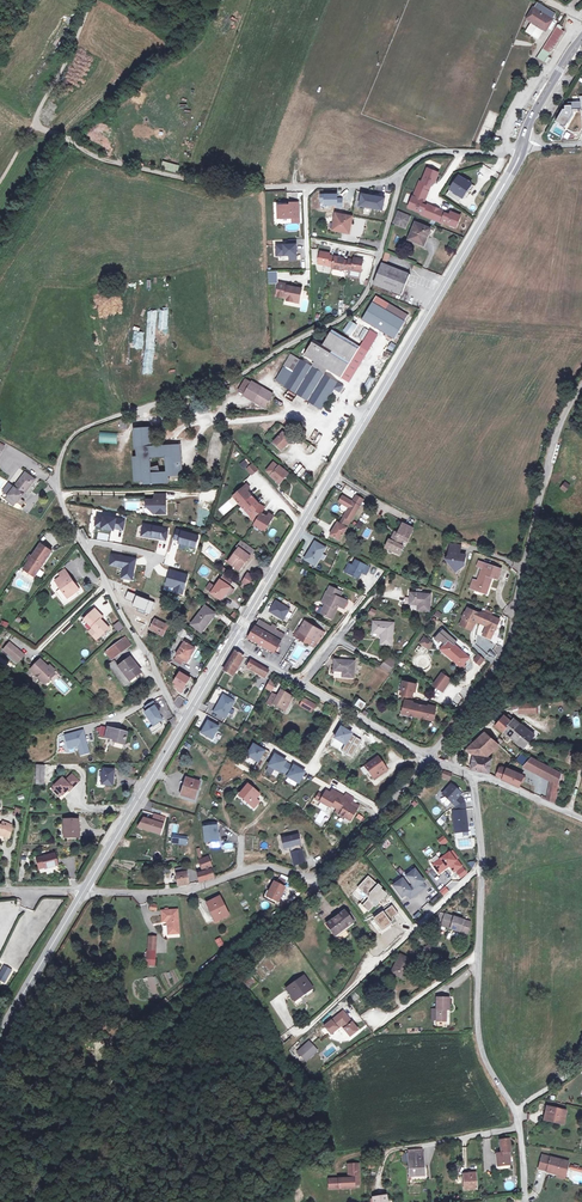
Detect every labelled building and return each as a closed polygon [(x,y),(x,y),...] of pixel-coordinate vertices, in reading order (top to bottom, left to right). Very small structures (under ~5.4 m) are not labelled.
[(533,9),(551,20),(555,15),(537,3),(533,9)] [(533,9),(527,19),(545,30),(550,22),(551,20),(533,9)] [(561,26),(556,24),(541,49),(549,54),(562,31),(559,29),(561,26)] [(549,54),(541,49),(539,53),(546,57),(547,57),(549,54)] [(539,53),(534,60),(540,63),(540,62),(543,63),(546,57),(539,53)] [(161,169),(178,173),(179,165),(162,161),(161,169)] [(438,173),(431,171),(429,177),(425,175),(422,183),(420,182),(418,187),(428,191),(430,186),(431,181),(432,182),(434,183),(438,173)] [(471,184),(459,176),(450,189),(463,197),(471,184)] [(428,191),(418,187),(414,198),(423,201),(422,204),(426,206),(427,204),(424,203),(428,191)] [(463,197),(450,189),(447,195),(459,203),(463,197)] [(386,199),(362,194),(360,206),(365,207),(379,210),(384,211),(386,199)] [(414,198),(414,197),(411,204),(417,207),(416,210),(423,213),(423,215),(428,217),(432,206),(427,204),(426,206),(422,204),(423,201),(414,198)] [(299,217),(298,203),(290,203),(290,205),(277,205),(278,218),(292,218),(299,217)] [(441,210),(432,206),(428,217),(437,221),(441,210)] [(451,214),(450,216),(446,214),(446,212),(441,210),(437,221),(442,223),(443,221),(451,224),(452,220),(458,223),(461,216),(452,212),(451,214)] [(411,216),(398,211),(393,224),(406,229),(411,216)] [(350,218),(335,215),(332,230),(348,233),(350,218)] [(432,229),(416,222),(409,239),(425,245),(432,229)] [(287,245),(275,246),(276,257),(288,257),(295,256),(295,245),(287,245)] [(329,254),(320,253),(318,265),(332,267),(334,257),(329,256),(329,254)] [(343,261),(343,259),(334,257),(332,267),(332,269),(341,271),(341,270),(346,270),(348,262),(343,261)] [(353,259),(353,261),(348,260),(348,262),(346,270),(361,273),(363,262),(363,260),(353,259)] [(411,274),(382,264),(375,284),(403,295),(411,274)] [(267,271),(268,284),(278,283),(277,271),(267,271)] [(288,285),(279,283),(276,297),(285,298),(288,301),(293,302),(294,299),(300,300),(302,289),(288,286),(288,285)] [(373,303),(387,311),(390,305),(377,297),(373,303)] [(148,300),(146,348),(156,348),(157,300),(148,300)] [(387,311),(373,303),(362,320),(394,340),(406,322),(387,311)] [(390,305),(387,311),(406,322),(409,316),(390,305)] [(159,355),(167,355),(167,316),(158,316),(159,355)] [(356,325),(349,321),(343,332),(349,336),(356,325)] [(370,332),(358,325),(352,336),(363,343),(370,332)] [(359,348),(331,331),(322,346),(314,342),(306,356),(316,362),(328,370),(341,377),(359,348)] [(394,351),(396,344),(390,342),(388,349),(394,351)] [(367,352),(359,348),(341,377),(350,382),(367,352)] [(302,362),(292,355),(285,366),(295,373),(302,362)] [(313,368),(302,361),(302,362),(295,373),(295,374),(285,368),(276,382),(322,410),(334,390),(340,393),(344,387),(326,376),(313,368)] [(328,370),(316,362),(313,368),(326,376),(328,370)] [(238,392),(243,395),(251,382),(245,379),(238,392)] [(251,382),(243,395),(254,402),(262,389),(251,382)] [(273,396),(262,389),(254,402),(266,409),(273,396)] [(289,391),(284,395),(288,400),(293,396),(289,391)] [(142,430),(143,481),(143,485),(167,484),(167,476),(181,476),(180,446),(152,447),(151,429),(142,430)] [(143,481),(142,430),(134,431),(135,450),(137,450),(137,457),(132,457),(133,481),(143,481)] [(99,432),(99,443),(117,443),(117,432),(99,432)] [(292,440),(284,433),(275,443),(282,450),(292,440)] [(314,445),(308,443),(305,449),(311,451),(314,445)] [(244,468),(250,463),(246,458),(240,464),(244,468)] [(278,467),(274,463),(266,471),(270,475),(271,477),(279,484),(288,474),(280,467),(278,467)] [(247,471),(252,476),(258,469),(254,465),(247,471)] [(36,478),(25,472),(13,492),(10,497),(19,502),(24,505),(27,500),(24,499),(36,478)] [(569,485),(564,482),(560,487),(565,491),(569,485)] [(254,526),(260,529),(261,528),(266,530),(274,517),(269,514),(267,517),(261,514),(265,508),(259,504),(256,502),(252,497),(247,491),(250,489),(247,485),(235,495),(238,499),(237,501),(245,511),(247,510),(252,516),(251,518),(250,520),(256,523),(254,526)] [(19,502),(10,497),(8,501),(17,506),(19,502)] [(166,516),(166,497),(154,497),(155,501),(153,503),(153,502),(146,502),(147,508),(149,508),(150,512),(151,513),(154,513),(156,513),(156,516),(166,516)] [(345,520),(350,523),(359,508),(354,505),(353,506),(351,506),(352,504),(342,498),(339,502),(340,505),(349,510),(343,519),(345,520)] [(355,498),(352,504),(354,505),(359,508),(363,502),(355,498)] [(204,502),(202,508),(208,510),(210,504),(204,502)] [(223,515),(228,511),(224,505),(219,509),(223,515)] [(340,524),(338,523),(331,535),(340,540),(347,528),(342,525),(340,524)] [(413,528),(402,523),(397,533),(396,536),(393,535),(390,540),(389,539),(386,547),(399,553),(403,546),(401,544),(404,540),(407,541),(413,528)] [(326,547),(315,541),(305,559),(316,565),(326,547)] [(250,550),(242,544),(241,543),(236,548),(238,550),(229,563),(233,566),(233,567),(241,573),(243,569),(242,568),(249,557),(247,556),(250,550)] [(464,546),(453,544),(451,559),(453,559),(452,563),(456,570),(459,568),(463,569),(467,566),(469,556),(464,555),(463,557),(462,556),(464,546)] [(52,553),(41,545),(32,558),(29,562),(23,570),(30,575),(32,572),(36,575),(52,553)] [(369,568),(355,561),(353,566),(348,564),(345,573),(358,579),(361,573),(366,576),(369,568)] [(503,570),(482,561),(480,566),(484,569),(480,581),(475,579),(472,588),(488,594),(494,578),(500,580),(503,570)] [(78,590),(63,575),(58,580),(53,585),(60,592),(61,591),(64,594),(63,596),(68,600),(78,590)] [(229,586),(232,581),(223,575),(219,581),(215,589),(212,595),(215,597),(222,601),(224,596),(225,596),(228,591),(232,593),(234,589),(230,587),(229,586)] [(240,587),(245,591),(254,578),(252,575),(240,587)] [(206,592),(212,595),(215,589),(209,586),(206,592)] [(341,593),(329,588),(322,604),(325,605),(321,615),(331,620),(336,609),(333,608),(334,605),(338,606),(343,608),(346,601),(339,598),(341,593)] [(415,595),(410,595),(410,599),(409,605),(418,606),(418,612),(430,613),(431,596),(426,596),(415,595)] [(276,603),(270,613),(284,621),(290,610),(276,603)] [(214,611),(205,604),(190,623),(201,631),(207,624),(205,622),(214,611)] [(374,616),(377,610),(371,608),(368,614),(374,616)] [(463,627),(472,631),(476,624),(475,623),(477,619),(478,619),(480,614),(469,609),(467,613),(466,613),(463,618),(464,618),(462,623),(463,627)] [(102,617),(95,610),(83,621),(93,631),(100,638),(109,629),(99,619),(102,617)] [(439,619),(442,613),(437,610),(434,616),(439,619)] [(491,639),(500,621),(492,617),(494,613),(487,610),(485,614),(481,623),(488,627),(484,636),(491,639)] [(215,612),(214,611),(205,622),(207,624),(215,612)] [(477,621),(481,623),(485,614),(481,612),(480,614),(478,619),(477,621)] [(165,625),(156,620),(151,628),(163,635),(164,632),(163,629),(165,625)] [(250,638),(249,641),(256,645),(258,642),(260,643),(274,652),(284,635),(275,629),(272,627),(261,621),(252,635),(250,638)] [(323,631),(305,621),(300,629),(304,631),(302,634),(316,642),(317,641),(320,642),(322,638),(319,637),(323,631)] [(394,625),(373,624),(373,634),(381,635),(380,646),(392,647),(394,625)] [(118,632),(123,638),(130,633),(125,627),(118,632)] [(302,634),(304,631),(300,629),(299,632),(297,631),(294,636),(313,647),(316,642),(302,634)] [(187,632),(182,630),(178,636),(183,639),(184,637),(186,635),(187,632)] [(100,638),(93,631),(90,634),(96,641),(100,638)] [(468,659),(454,646),(456,643),(443,631),(440,634),(439,634),(434,640),(438,644),(440,642),(444,646),(442,648),(441,649),(452,659),(451,661),(460,668),(468,659)] [(132,646),(126,638),(123,640),(128,649),(132,646)] [(433,644),(426,638),(422,644),(430,649),(433,644)] [(191,644),(183,639),(181,642),(184,643),(174,660),(182,665),(185,660),(186,661),(188,657),(190,658),(195,650),(190,646),(191,644)] [(128,649),(123,640),(108,651),(113,659),(128,649)] [(12,650),(8,646),(2,654),(6,657),(12,650)] [(24,658),(12,650),(6,657),(18,666),(24,658)] [(197,659),(201,652),(198,650),(193,657),(197,659)] [(113,659),(108,651),(105,653),(111,661),(113,659)] [(242,657),(235,652),(226,667),(227,667),(224,672),(232,677),(235,671),(234,671),(242,657)] [(479,655),(474,661),(480,666),(485,660),(479,655)] [(140,672),(130,659),(118,667),(114,661),(108,666),(124,689),(136,680),(134,676),(140,672)] [(268,672),(248,660),(244,666),(265,678),(268,672)] [(284,661),(281,667),(289,671),(291,665),(284,661)] [(356,663),(335,661),(334,672),(343,673),(343,679),(354,680),(356,663)] [(396,667),(389,662),(384,668),(391,673),(396,667)] [(47,670),(39,663),(30,673),(44,687),(54,676),(52,674),(53,672),(48,668),(47,670)] [(190,678),(180,671),(174,682),(177,684),(175,685),(179,688),(177,690),(181,692),(190,678)] [(443,674),(441,678),(450,684),(452,680),(443,674)] [(438,682),(447,688),(450,684),(441,678),(438,682)] [(274,684),(270,681),(265,690),(270,692),(274,684)] [(444,692),(447,688),(438,682),(435,686),(444,692)] [(419,685),(408,683),(407,688),(405,687),(403,694),(406,695),(412,697),(414,697),(416,692),(417,692),(419,685)] [(292,698),(279,691),(275,697),(271,695),(265,704),(271,708),(272,706),(281,711),(283,707),(286,708),(292,698)] [(234,701),(223,695),(214,711),(225,718),(234,701)] [(303,700),(299,706),(310,713),(314,706),(303,700)] [(421,711),(422,707),(420,706),(420,705),(415,704),(415,702),(411,701),(408,700),(406,711),(411,712),(411,715),(418,716),(419,710),(421,711)] [(153,702),(145,707),(148,711),(145,713),(153,725),(162,719),(154,708),(156,707),(153,702)] [(535,712),(535,704),(520,704),(513,706),(514,714),(535,712)] [(424,708),(422,707),(421,711),(419,710),(418,716),(430,719),(430,716),(436,718),(438,707),(430,705),(430,707),(425,706),(424,708)] [(578,715),(572,717),(574,727),(581,725),(578,715)] [(504,732),(511,721),(506,717),(504,716),(495,727),(503,733),(504,732)] [(280,721),(272,717),(269,722),(277,727),(280,721)] [(511,721),(504,732),(524,748),(530,741),(534,736),(513,719),(511,721)] [(219,727),(208,721),(202,733),(212,739),(219,727)] [(126,732),(106,727),(105,728),(103,736),(103,737),(114,739),(114,741),(123,743),(126,732)] [(68,736),(72,749),(82,746),(85,756),(93,753),(90,744),(88,745),(87,742),(89,741),(86,731),(68,736)] [(474,757),(479,758),(495,742),(484,732),(466,750),(475,755),(474,757)] [(366,737),(358,733),(355,738),(363,742),(366,737)] [(499,745),(495,742),(479,758),(485,759),(499,745)] [(511,745),(506,750),(515,758),(520,752),(511,745)] [(257,762),(253,769),(258,772),(269,753),(264,750),(263,752),(254,746),(247,757),(257,762)] [(516,760),(523,765),(529,758),(522,752),(516,760)] [(279,772),(283,774),(288,765),(285,763),(285,762),(275,756),(268,766),(279,773),(279,772)] [(485,759),(479,758),(474,757),(472,757),(470,770),(489,773),(491,760),(485,759)] [(383,768),(377,758),(370,763),(371,766),(365,770),(373,781),(385,773),(382,769),(383,768)] [(550,781),(559,785),(561,774),(531,758),(526,769),(550,781)] [(47,783),(49,764),(43,764),(43,766),(35,764),(33,778),(42,779),(41,783),(47,783)] [(293,768),(288,765),(283,774),(287,777),(287,778),(297,784),(304,773),(293,767),(293,768)] [(506,770),(501,768),(500,773),(498,773),(497,772),(496,776),(519,786),(521,780),(522,776),(506,769),(506,770)] [(114,771),(102,770),(101,785),(112,786),(114,771)] [(450,774),(443,772),(441,777),(448,780),(450,774)] [(79,782),(72,774),(65,780),(62,777),(53,785),(60,794),(70,786),(72,788),(79,782)] [(200,781),(187,777),(180,794),(193,799),(200,781)] [(556,804),(559,785),(550,781),(547,799),(556,804)] [(248,801),(245,803),(252,809),(257,803),(254,800),(258,794),(246,784),(240,792),(248,801)] [(460,794),(451,785),(442,795),(455,807),(457,812),(452,812),(454,829),(461,828),(461,833),(468,832),(464,802),(458,797),(460,794)] [(318,794),(315,800),(329,808),(331,806),(336,809),(343,798),(335,793),(333,797),(329,795),(325,792),(322,797),(318,794)] [(353,798),(345,794),(343,798),(350,802),(353,798)] [(341,812),(339,816),(349,822),(356,812),(348,807),(350,802),(343,798),(336,809),(341,812)] [(358,807),(350,802),(348,807),(356,812),(358,807)] [(443,814),(436,821),(440,826),(448,819),(443,814)] [(153,822),(152,821),(143,818),(138,827),(161,834),(164,825),(162,824),(165,818),(155,815),(153,822)] [(78,838),(78,820),(63,820),(63,838),(78,838)] [(7,837),(12,825),(1,821),(0,825),(0,835),(7,837)] [(217,826),(203,828),(204,843),(218,841),(217,826)] [(186,837),(172,835),(171,843),(185,844),(186,837)] [(441,846),(448,842),(443,835),(437,840),(441,846)] [(304,863),(296,836),(280,841),(283,850),(289,848),(294,865),(304,863)] [(58,865),(55,853),(41,857),(45,868),(58,865)] [(449,853),(433,865),(438,872),(446,867),(447,868),(449,866),(454,872),(461,867),(456,861),(455,862),(449,853)] [(202,860),(200,861),(203,871),(207,870),(207,872),(199,875),(201,883),(213,878),(211,869),(212,868),(209,858),(202,860)] [(463,869),(457,873),(460,878),(466,873),(463,869)] [(399,887),(396,890),(402,898),(407,894),(408,896),(410,899),(425,888),(422,883),(423,882),(415,870),(405,877),(412,886),(409,888),(402,879),(397,883),(399,887)] [(189,886),(187,874),(186,874),(178,875),(177,875),(178,887),(189,886)] [(369,896),(369,899),(362,906),(367,911),(375,902),(374,901),(377,899),(379,901),(385,895),(379,889),(380,888),(367,876),(358,886),(369,896)] [(286,888),(274,882),(266,897),(278,903),(286,888)] [(444,886),(439,892),(444,896),(449,891),(444,886)] [(228,915),(219,897),(207,903),(215,922),(228,915)] [(422,906),(426,913),(432,909),(428,903),(422,906)] [(398,913),(392,905),(373,919),(381,931),(390,924),(389,922),(394,919),(392,917),(398,913)] [(354,919),(347,909),(344,912),(351,921),(354,919)] [(159,912),(160,923),(166,923),(166,927),(166,936),(177,935),(175,911),(166,912),(165,910),(163,910),(163,912),(159,912)] [(344,912),(343,911),(326,923),(334,935),(352,923),(351,921),(344,912)] [(448,915),(444,915),(441,927),(450,929),(466,935),(470,923),(465,921),(448,915)] [(301,933),(297,929),(290,937),(293,941),(301,933)] [(429,946),(425,950),(428,954),(433,951),(429,946)] [(410,962),(399,956),(390,973),(401,979),(410,962)] [(4,967),(0,974),(0,976),(7,979),(11,970),(4,967)] [(311,989),(303,977),(285,990),(293,1001),(311,989)] [(356,992),(350,996),(354,1001),(359,997),(356,992)] [(450,1010),(450,998),(437,998),(437,1017),(437,1021),(437,1022),(447,1022),(447,1010),(450,1010)] [(358,1030),(343,1012),(324,1028),(331,1036),(342,1027),(350,1037),(358,1030)] [(308,1043),(297,1053),(305,1062),(316,1052),(308,1043)] [(568,1112),(548,1108),(545,1122),(564,1126),(568,1112)] [(510,1154),(509,1141),(499,1141),(500,1154),(496,1154),(497,1165),(509,1164),(509,1154),(510,1154)] [(425,1174),(423,1151),(409,1152),(408,1152),(410,1175),(425,1174)] [(568,1162),(541,1155),(537,1170),(546,1172),(546,1173),(558,1176),(558,1173),(565,1174),(568,1162)] [(359,1177),(358,1163),(347,1163),(349,1177),(328,1178),(328,1188),(354,1187),(354,1177),(359,1177)] [(475,1190),(475,1173),(462,1174),(463,1191),(475,1190)]
